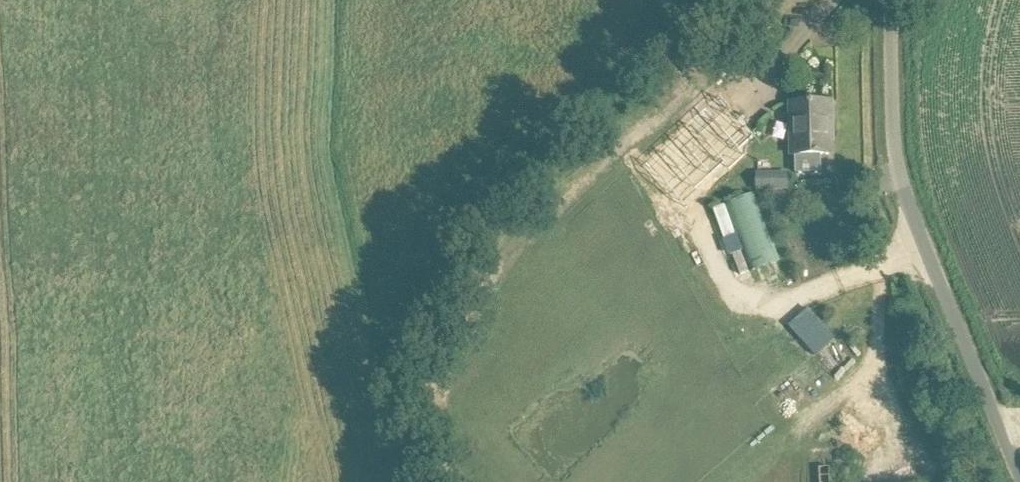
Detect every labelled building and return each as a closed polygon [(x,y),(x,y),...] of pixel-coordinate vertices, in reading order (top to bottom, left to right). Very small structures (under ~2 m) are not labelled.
[(833,119),(833,101),(790,102),(790,103),(795,103),(796,153),(791,153),(791,154),(795,154),(796,172),(822,172),(821,154),(829,154),(828,119),(833,119)] [(665,154),(650,167),(681,200),(723,162),(729,168),(745,153),(739,147),(753,134),(728,107),(700,133),(692,124),(662,152),(665,154)] [(787,172),(757,173),(758,189),(788,188),(787,172)] [(839,354),(813,325),(796,341),(790,334),(764,358),(771,365),(746,388),(739,381),(718,400),(755,440),(770,426),(750,405),(756,400),(756,399),(780,376),(796,393),(839,354)]
